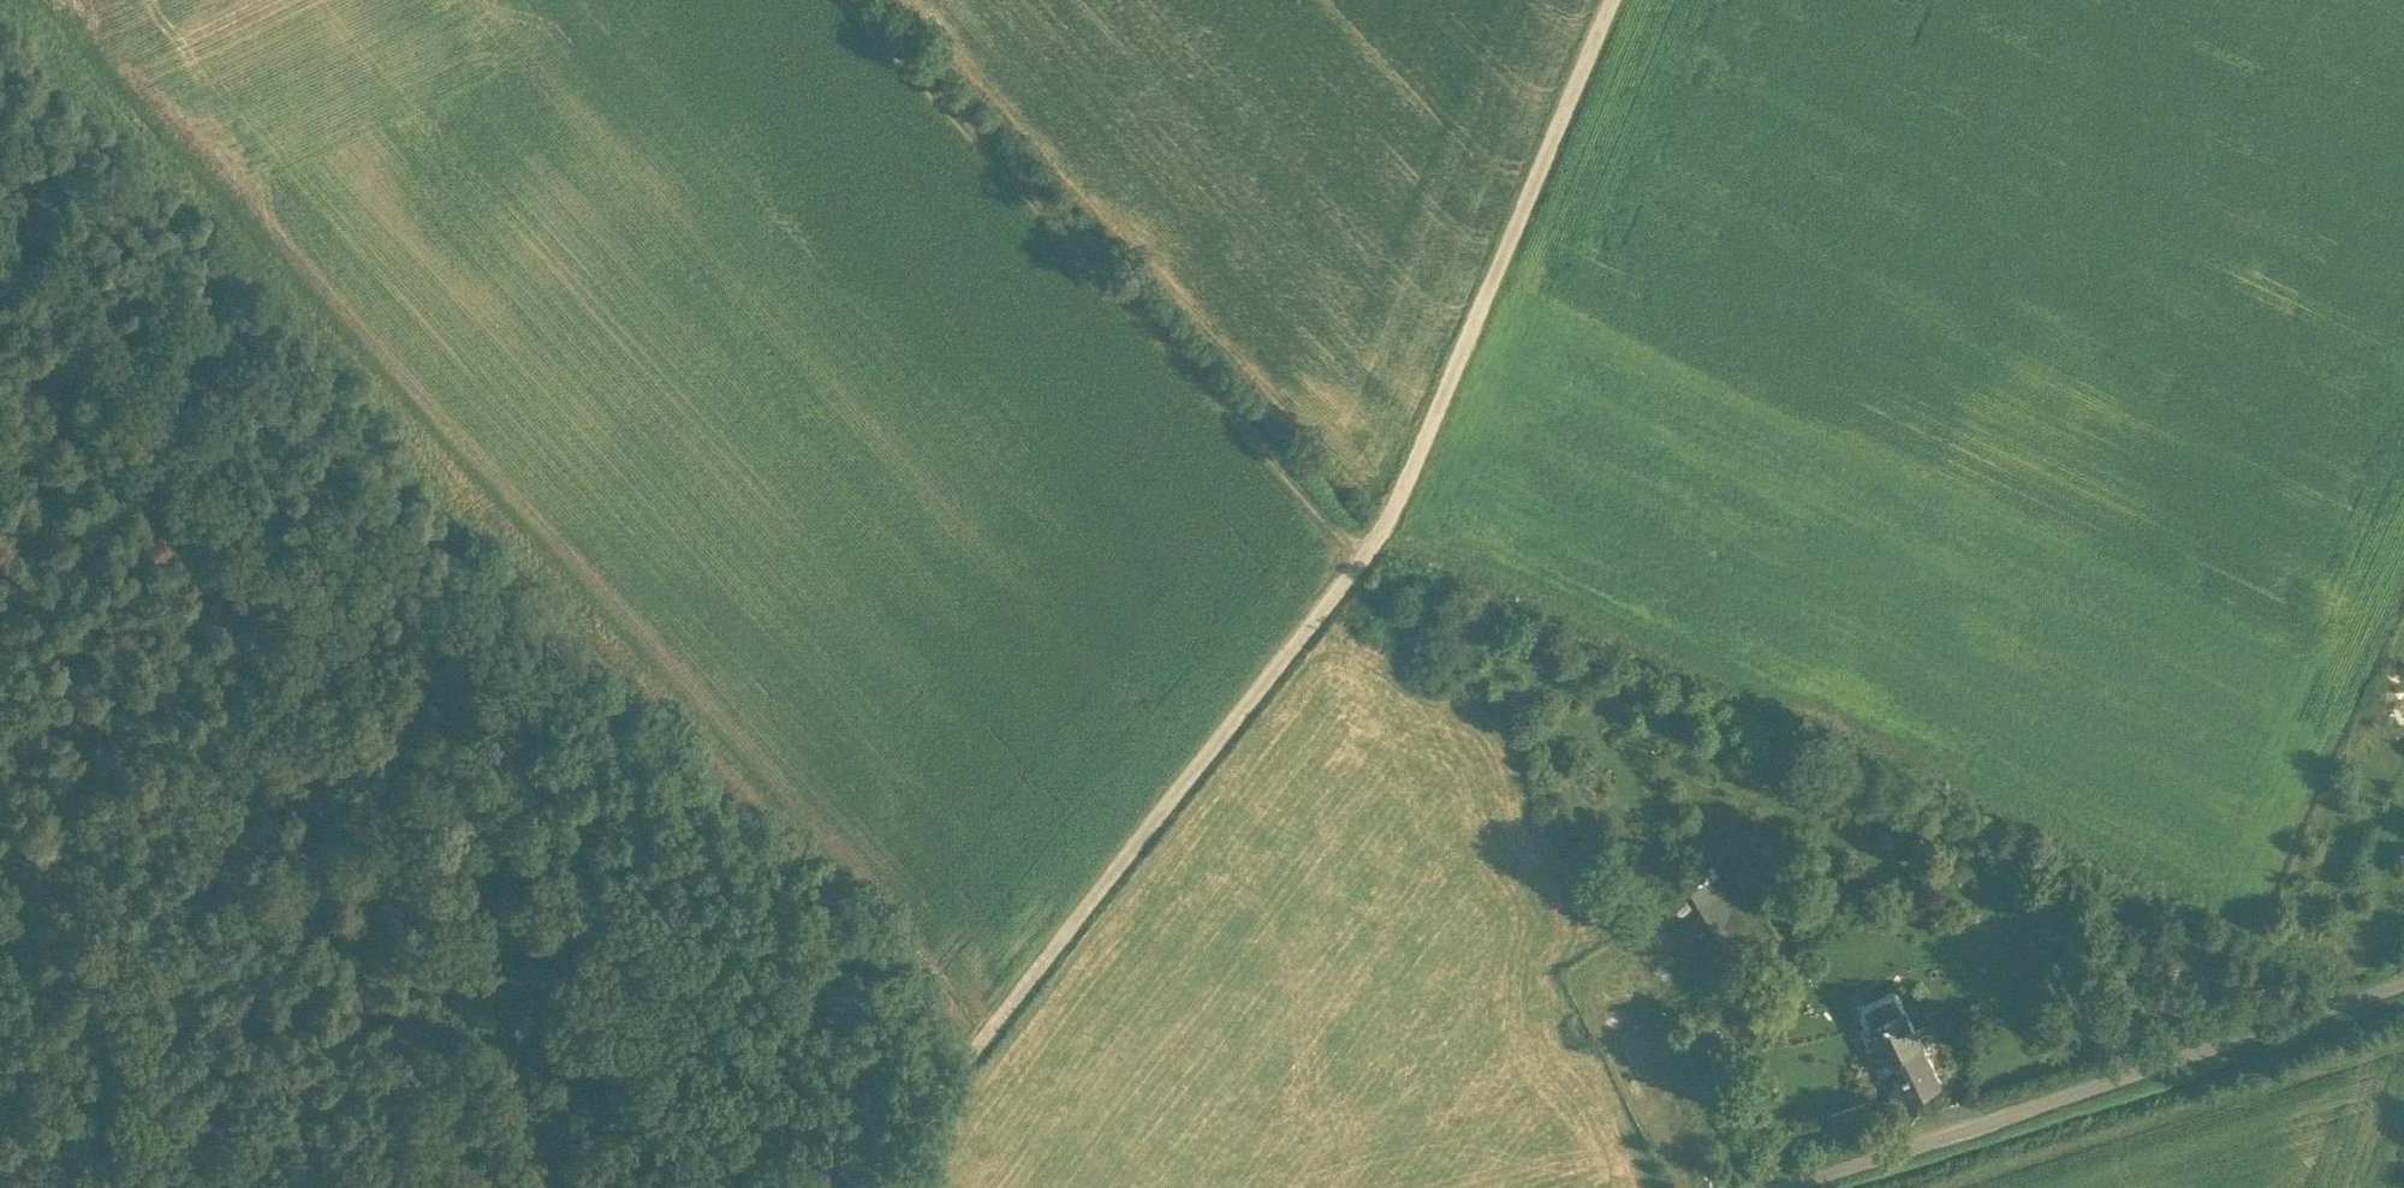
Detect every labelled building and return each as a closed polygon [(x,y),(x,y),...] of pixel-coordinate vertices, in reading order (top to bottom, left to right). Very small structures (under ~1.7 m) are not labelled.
[(1897,837),(1886,832),(1881,844),(1891,849),(1897,837)] [(1715,889),(1697,899),(1720,942),(1739,933),(1715,889)] [(1894,990),(1864,1006),(1874,1025),(1870,1027),(1881,1047),(1869,1053),(1897,1107),(1943,1083),(1894,990)] [(1873,1100),(1828,1115),(1836,1139),(1881,1124),(1873,1100)]
